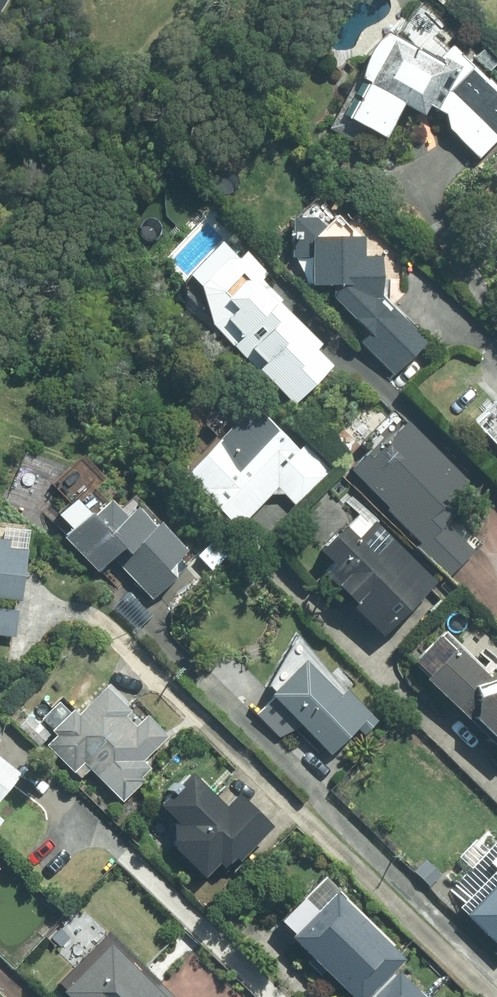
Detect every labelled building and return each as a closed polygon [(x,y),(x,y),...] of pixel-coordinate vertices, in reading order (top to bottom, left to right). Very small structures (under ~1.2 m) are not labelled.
[(331,126),(349,136),(358,120),(386,135),(405,102),(426,113),(430,106),(480,155),(496,138),(496,88),(451,44),(438,57),(388,28),(331,126)] [(324,213),(293,214),(294,255),(311,255),(311,284),(346,283),(333,297),(358,322),(349,332),(394,375),(429,339),(371,283),(383,283),(382,253),(362,253),(361,230),(324,231),(324,213)] [(322,341),(220,241),(189,272),(208,290),(193,304),(294,402),(332,363),(316,347),(322,341)] [(184,473),(237,525),(277,484),(298,505),(330,473),(256,401),(184,473)] [(405,411),(345,472),(450,575),(484,541),(456,513),(482,487),(405,411)] [(110,557),(152,598),(197,553),(140,498),(126,513),(105,492),(62,535),(97,570),(110,557)] [(360,505),(319,547),(334,561),(322,574),(383,634),(436,580),(360,505)] [(0,544),(0,597),(22,600),(28,548),(0,544)] [(0,606),(0,634),(15,635),(18,608),(0,606)] [(417,658),(496,736),(496,666),(490,673),(445,629),(417,658)] [(310,652),(272,691),(332,751),(357,726),(366,734),(379,720),(310,652)] [(139,720),(104,685),(78,711),(63,697),(31,729),(80,777),(90,768),(122,800),(153,769),(142,758),(165,734),(145,714),(139,720)] [(19,772),(0,755),(0,795),(19,772)] [(226,805),(191,771),(161,801),(179,818),(162,835),(204,876),(220,859),(230,868),(272,825),(239,792),(226,805)] [(324,874),(278,921),(356,996),(367,996),(407,956),(324,874)] [(467,912),(496,942),(496,882),(467,912)] [(93,922),(41,971),(66,996),(163,996),(173,987),(145,959),(136,967),(93,922)] [(398,969),(370,996),(427,996),(398,969)]
